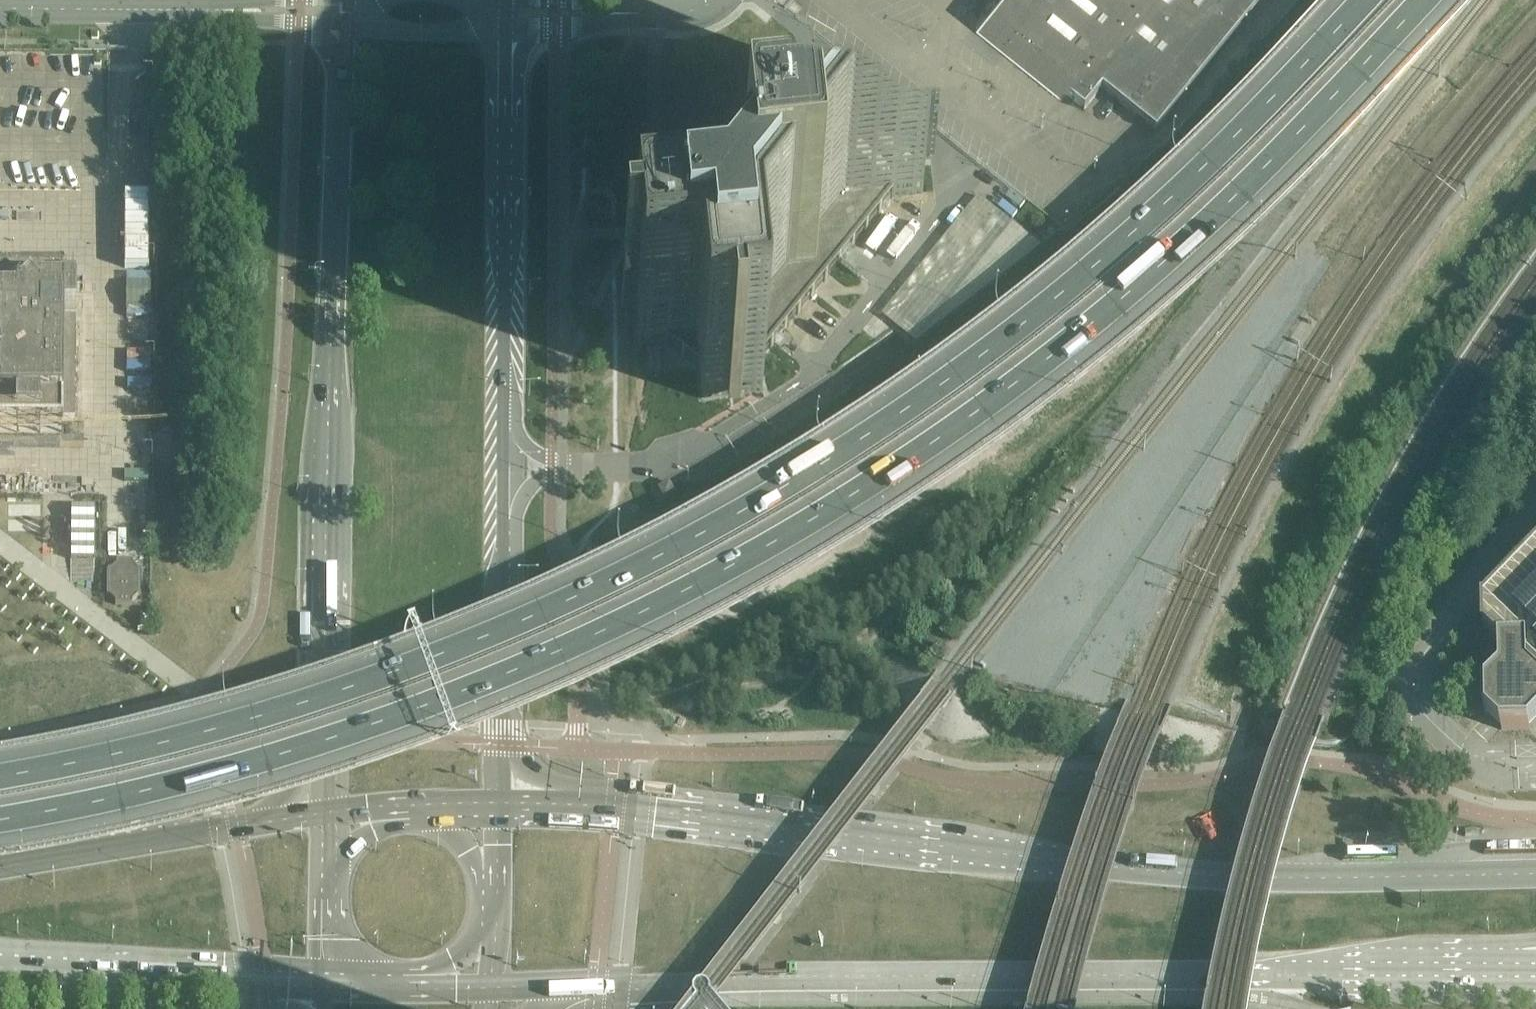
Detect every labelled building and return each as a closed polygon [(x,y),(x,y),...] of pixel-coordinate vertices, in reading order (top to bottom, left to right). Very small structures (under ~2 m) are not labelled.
[(975,22),(1084,109),(1101,87),(1136,115),(1155,130),(1260,0),(993,0),(975,22)] [(774,345),(893,197),(923,193),(916,132),(886,135),(857,111),(856,111),(853,81),(792,88),(795,118),(794,118),(742,183),(740,183),(740,184),(735,186),(731,187),(727,190),(726,190),(724,189),(721,189),(719,190),(718,190),(717,191),(715,193),(714,194),(713,196),(713,197),(713,199),(713,201),(713,203),(713,204),(715,207),(714,211),(714,216),(713,216),(713,219),(703,232),(661,284),(631,287),(638,349),(668,345),(668,346),(698,370),(701,400),(763,393),(759,363),(774,345)] [(916,343),(1040,246),(977,196),(881,316),(916,343)] [(65,443),(65,431),(78,431),(78,302),(66,302),(66,287),(0,287),(0,443),(65,443)] [(874,341),(888,323),(880,317),(866,335),(874,341)] [(676,496),(669,484),(657,491),(664,502),(676,496)] [(637,505),(631,508),(634,513),(640,510),(637,505)] [(1486,600),(1483,600),(1484,629),(1486,629),(1500,642),(1501,671),(1487,685),(1485,685),(1485,713),(1488,713),(1502,727),(1502,730),(1530,729),(1530,727),(1535,721),(1535,548),(1486,600)] [(603,562),(602,550),(588,551),(588,563),(603,562)] [(141,595),(141,571),(142,571),(142,570),(140,570),(134,564),(134,561),(117,561),(117,564),(112,570),(109,570),(109,571),(110,571),(110,595),(109,595),(109,596),(111,596),(117,602),(117,605),(134,605),(134,602),(140,596),(142,596),(141,595)]
